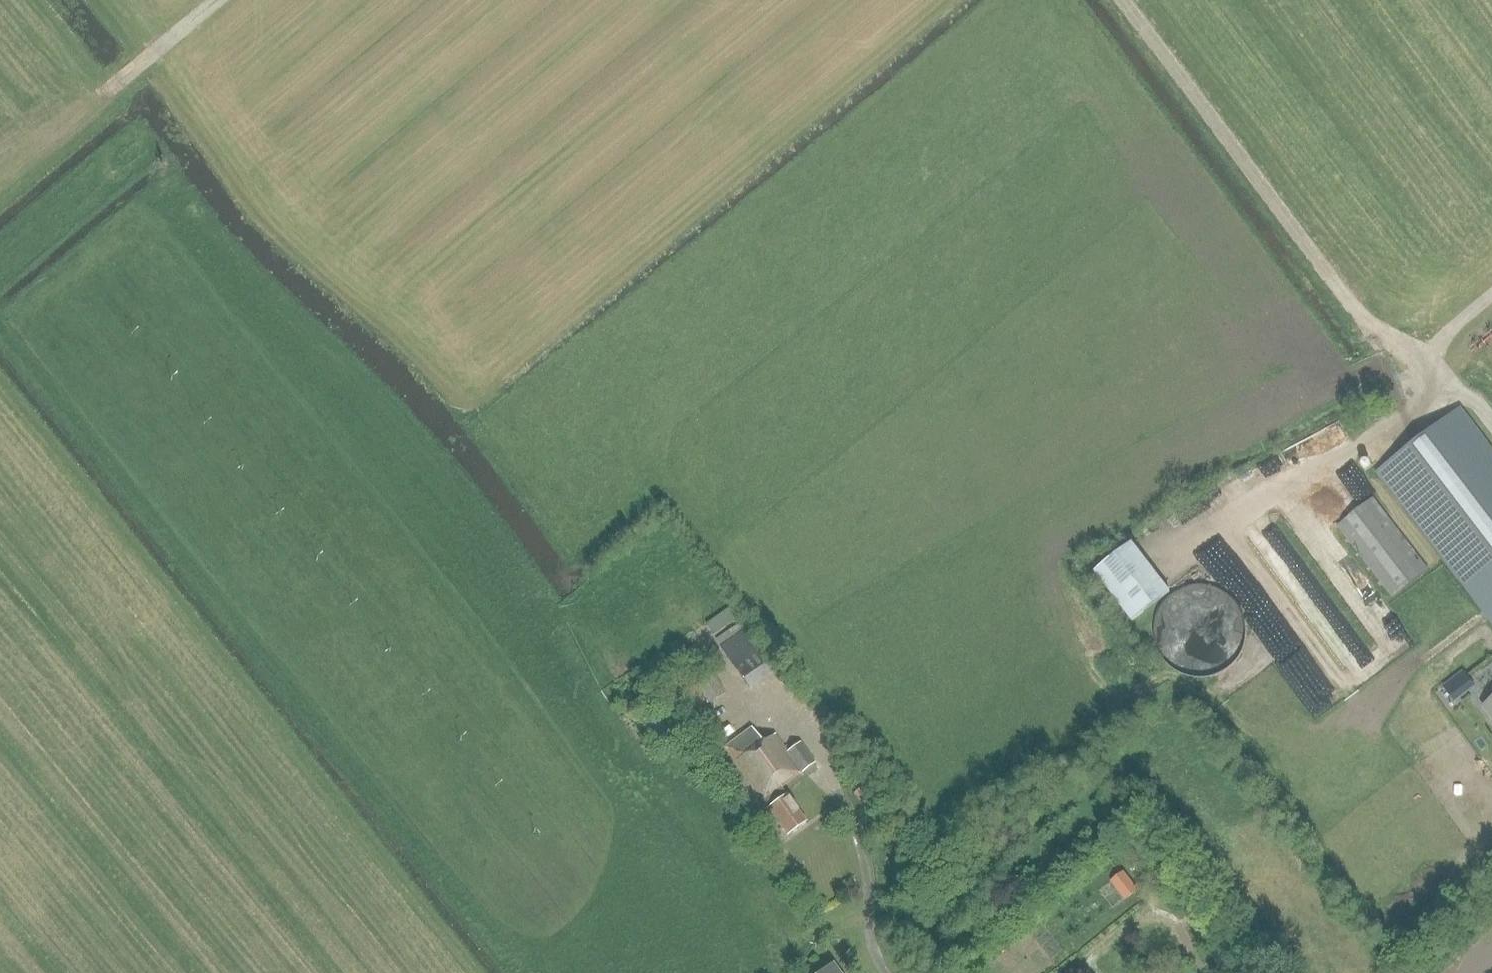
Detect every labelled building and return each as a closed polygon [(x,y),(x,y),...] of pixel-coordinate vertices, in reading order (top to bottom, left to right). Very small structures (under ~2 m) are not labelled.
[(1379,471),(1491,620),(1491,451),(1460,409),(1379,471)] [(1360,507),(1339,523),(1394,596),(1418,578),(1429,569),(1373,497),(1360,507)] [(1123,620),(1162,590),(1122,539),(1083,569),(1123,620)] [(1221,673),(1247,606),(1177,578),(1150,646),(1221,673)] [(729,607),(705,624),(713,635),(737,618),(729,607)] [(749,626),(719,646),(749,688),(780,667),(766,647),(764,648),(749,626)] [(725,692),(713,673),(695,685),(694,683),(679,693),(691,713),(706,703),(707,704),(725,692)] [(1462,696),(1450,681),(1443,686),(1454,701),(1462,696)] [(687,708),(680,697),(669,705),(676,715),(687,708)] [(1484,706),(1491,717),(1491,700),(1484,706)] [(748,727),(721,748),(765,806),(764,807),(771,816),(773,815),(786,832),(804,819),(779,787),(812,761),(796,741),(784,751),(771,733),(759,742),(748,727)] [(871,798),(862,785),(852,793),(862,805),(871,798)] [(1136,891),(1123,874),(1113,881),(1126,898),(1136,891)] [(1190,913),(1195,920),(1215,905),(1209,898),(1190,913)] [(830,963),(817,972),(837,972),(830,963)]
